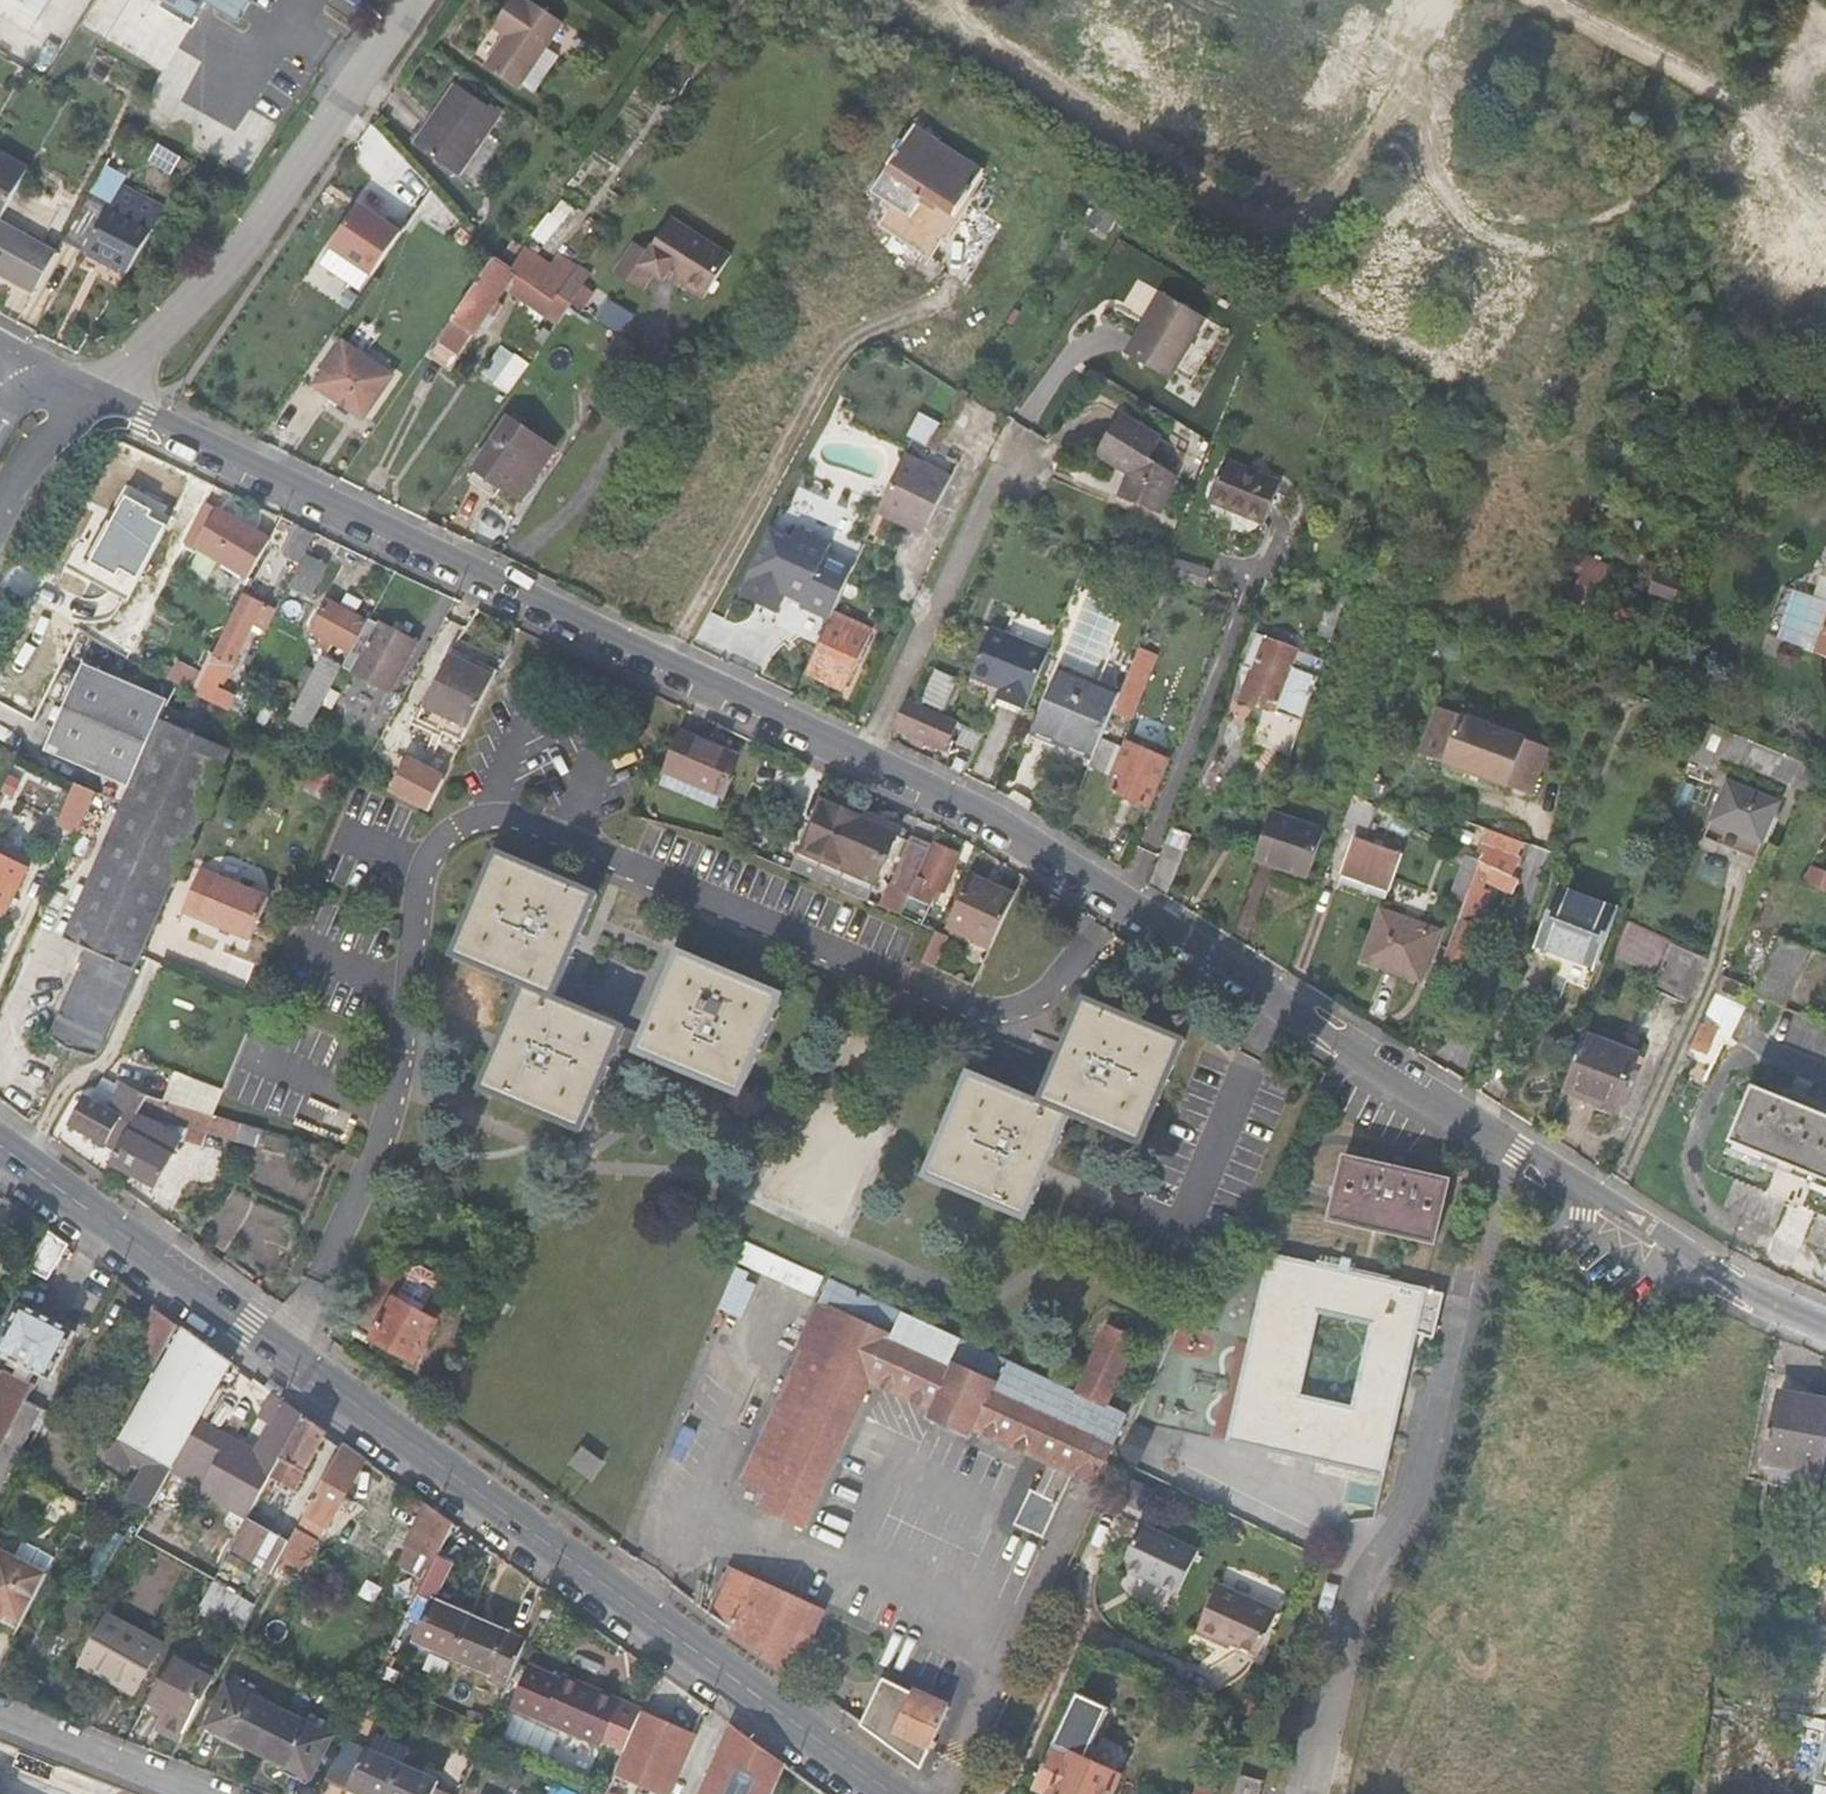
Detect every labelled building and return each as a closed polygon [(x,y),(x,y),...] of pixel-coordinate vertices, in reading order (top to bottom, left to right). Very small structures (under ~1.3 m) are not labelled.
[(27,43),(53,0),(0,0),(0,26),(27,43)] [(191,32),(197,23),(205,28),(213,14),(206,8),(211,0),(138,0),(191,32)] [(519,88),(532,95),(555,59),(542,50),(556,28),(525,8),(523,11),(509,2),(488,35),(500,43),(480,75),(513,96),(519,88)] [(450,93),(410,156),(455,187),(496,123),(450,93)] [(1759,128),(1753,144),(1792,158),(1798,142),(1759,128)] [(1753,144),(1700,293),(1740,307),(1739,310),(1825,343),(1825,152),(1798,142),(1792,158),(1753,144)] [(947,290),(1001,208),(931,160),(887,227),(909,241),(897,259),(947,290)] [(25,183),(0,169),(0,231),(25,183)] [(982,172),(975,183),(1003,201),(1010,190),(982,172)] [(103,216),(113,197),(93,187),(83,205),(103,216)] [(152,242),(163,223),(113,197),(103,216),(152,242)] [(356,203),(334,254),(380,274),(403,223),(356,203)] [(77,262),(103,216),(83,205),(58,253),(77,262)] [(126,288),(152,242),(103,216),(77,262),(126,288)] [(656,273),(710,299),(735,247),(669,216),(653,249),(632,239),(616,272),(649,288),(656,273)] [(30,305),(50,267),(0,239),(0,288),(30,305)] [(477,339),(501,301),(512,281),(491,268),(455,325),(477,339)] [(501,301),(510,307),(522,286),(512,281),(501,301)] [(570,305),(555,297),(550,303),(522,286),(510,307),(552,332),(570,305)] [(624,332),(636,313),(610,298),(599,317),(624,332)] [(1122,363),(1167,388),(1202,329),(1158,302),(1122,363)] [(452,377),(477,339),(455,325),(431,363),(452,377)] [(499,352),(486,375),(512,390),(525,367),(499,352)] [(341,355),(312,400),(361,432),(390,387),(341,355)] [(515,419),(482,470),(508,486),(526,499),(560,448),(515,419)] [(1117,515),(1156,530),(1172,492),(1144,475),(1157,453),(1116,428),(1093,467),(1128,488),(1117,515)] [(953,482),(906,462),(873,533),(919,552),(953,482)] [(508,486),(482,470),(477,479),(501,495),(508,486)] [(1219,475),(1202,518),(1259,540),(1275,497),(1219,475)] [(117,575),(137,587),(173,525),(137,504),(139,501),(118,490),(97,525),(117,537),(123,530),(138,539),(117,575)] [(200,509),(179,547),(192,554),(213,516),(200,509)] [(213,516),(192,554),(245,584),(266,546),(213,516)] [(295,571),(309,546),(296,538),(281,563),(295,571)] [(1578,555),(1572,573),(1604,583),(1599,603),(1572,594),(1571,599),(1597,607),(1608,611),(1621,570),(1578,555)] [(307,562),(291,592),(310,603),(326,572),(307,562)] [(1604,583),(1572,573),(1567,593),(1572,594),(1599,603),(1604,583)] [(194,679),(184,694),(201,702),(214,679),(218,682),(250,625),(256,628),(262,616),(257,612),(259,607),(241,597),(194,679)] [(365,632),(367,627),(351,618),(357,608),(347,601),(339,613),(323,602),(305,633),(314,639),(309,648),(322,656),(328,647),(349,658),(365,632)] [(411,658),(365,632),(349,658),(341,673),(338,677),(384,704),(411,658)] [(1018,731),(1051,649),(1009,633),(999,656),(985,651),(966,697),(996,710),(992,720),(1018,731)] [(824,638),(799,692),(840,711),(865,657),(824,638)] [(1302,649),(1296,663),(1319,673),(1325,658),(1302,649)] [(444,745),(482,675),(450,659),(415,730),(444,745)] [(36,746),(103,778),(145,695),(78,662),(36,746)] [(284,725),(304,736),(338,677),(341,673),(321,662),(313,676),(302,669),(296,681),(306,688),(284,725)] [(1147,669),(1134,663),(1114,713),(1108,728),(1121,734),(1147,669)] [(170,664),(161,680),(184,694),(194,679),(170,664)] [(1292,756),(1311,700),(1284,688),(1281,696),(1255,687),(1261,670),(1246,665),(1239,686),(1252,691),(1237,734),(1292,756)] [(949,707),(956,674),(934,670),(928,703),(949,707)] [(496,684),(482,675),(444,745),(459,753),(496,684)] [(1108,728),(1114,713),(1056,689),(1025,761),(1051,771),(1057,757),(1089,771),(1108,728)] [(145,695),(103,778),(109,782),(51,906),(63,913),(50,944),(74,955),(56,995),(77,1007),(219,713),(201,702),(184,694),(174,716),(158,707),(161,702),(145,695)] [(77,1007),(67,1028),(57,1051),(82,1057),(238,723),(219,713),(77,1007)] [(1480,783),(1496,737),(1438,716),(1421,761),(1480,783)] [(956,744),(938,735),(900,719),(887,745),(943,770),(956,744)] [(1754,741),(1726,729),(1716,749),(1745,761),(1754,741)] [(1548,757),(1496,737),(1480,783),(1531,801),(1548,757)] [(1754,741),(1745,761),(1797,783),(1806,764),(1754,741)] [(660,783),(714,815),(734,777),(681,746),(660,783)] [(1095,808),(1142,827),(1161,777),(1114,759),(1095,808)] [(402,771),(386,803),(407,815),(423,782),(402,771)] [(423,782),(407,815),(422,822),(439,791),(423,782)] [(1720,824),(1736,784),(1730,782),(1713,821),(1720,824)] [(1780,804),(1736,784),(1720,824),(1763,845),(1780,804)] [(44,822),(64,831),(82,794),(59,787),(44,822)] [(1377,815),(1354,805),(1344,832),(1368,841),(1377,815)] [(1704,841),(1712,844),(1720,824),(1713,821),(1704,841)] [(1720,824),(1712,844),(1755,863),(1763,845),(1720,824)] [(797,868),(790,865),(777,889),(854,921),(883,853),(816,825),(797,868)] [(1319,848),(1268,830),(1252,878),(1303,896),(1319,848)] [(1186,849),(1167,841),(1151,884),(1169,895),(1186,849)] [(733,853),(721,847),(720,848),(713,862),(727,868),(733,853)] [(1386,902),(1400,868),(1351,849),(1338,883),(1386,902)] [(1477,862),(1462,905),(1441,971),(1466,979),(1496,891),(1487,887),(1488,881),(1513,891),(1518,877),(1511,873),(1516,860),(1482,849),(1477,862)] [(1477,862),(1464,855),(1449,899),(1462,905),(1477,862)] [(912,891),(922,865),(903,856),(870,928),(889,937),(912,891)] [(889,937),(906,943),(925,900),(935,903),(951,867),(931,857),(914,893),(912,891),(889,937)] [(16,868),(0,860),(0,901),(16,868)] [(589,909),(488,863),(441,964),(515,998),(469,1097),(568,1143),(615,1043),(543,1011),(589,909)] [(198,870),(178,915),(245,945),(265,900),(198,870)] [(1560,981),(1591,901),(1557,888),(1535,944),(1563,956),(1557,970),(1555,979),(1560,981)] [(983,964),(1004,919),(966,899),(944,945),(983,964)] [(1618,912),(1591,901),(1560,981),(1589,991),(1618,912)] [(1379,923),(1364,972),(1420,990),(1436,942),(1379,923)] [(1670,951),(1632,932),(1618,966),(1658,981),(1670,951)] [(1782,942),(1757,998),(1755,1002),(1780,1013),(1808,953),(1782,942)] [(1563,956),(1535,944),(1529,960),(1557,970),(1563,956)] [(1708,969),(1675,953),(1654,1001),(1688,1016),(1708,969)] [(626,1066),(727,1112),(772,1012),(671,966),(626,1066)] [(1757,998),(1725,984),(1717,1001),(1729,1006),(1749,1015),(1755,1002),(1757,998)] [(56,995),(47,1018),(67,1028),(77,1007),(56,995)] [(1729,1006),(1717,1001),(1703,1033),(1716,1038),(1729,1006)] [(67,1028),(47,1018),(30,1051),(50,1065),(57,1051),(67,1028)] [(1009,1241),(1055,1140),(1124,1172),(1171,1068),(1072,1022),(1025,1122),(956,1091),(909,1197),(1009,1241)] [(1703,1033),(1692,1057),(1704,1062),(1716,1038),(1703,1033)] [(1624,1065),(1587,1050),(1565,1106),(1602,1121),(1624,1065)] [(1641,1071),(1624,1065),(1602,1121),(1619,1128),(1641,1071)] [(58,1126),(105,1153),(138,1097),(117,1086),(101,1114),(75,1098),(58,1126)] [(105,1153),(97,1167),(141,1193),(174,1137),(193,1148),(206,1131),(212,1119),(205,1117),(138,1097),(105,1153)] [(1805,1119),(1808,1111),(1792,1104),(1789,1111),(1755,1097),(1719,1180),(1733,1186),(1718,1218),(1769,1240),(1784,1208),(1816,1222),(1801,1254),(1825,1265),(1825,1128),(1805,1119)] [(245,1145),(250,1132),(212,1119),(206,1131),(245,1145)] [(1351,1153),(1335,1216),(1438,1245),(1456,1179),(1351,1153)] [(1275,1251),(1317,1261),(1322,1244),(1280,1232),(1275,1251)] [(0,1309),(0,1365),(36,1384),(57,1340),(14,1317),(18,1306),(24,1309),(32,1293),(35,1295),(55,1258),(33,1242),(0,1309)] [(822,1278),(749,1245),(740,1264),(814,1296),(822,1278)] [(1317,1261),(1275,1251),(1228,1434),(1379,1474),(1428,1290),(1317,1261)] [(1073,1393),(827,1282),(803,1331),(810,1335),(749,1468),(767,1479),(753,1508),(796,1527),(864,1383),(930,1413),(925,1423),(963,1439),(967,1430),(1048,1469),(1036,1495),(1026,1490),(1009,1524),(1044,1541),(1075,1479),(1094,1489),(1128,1419),(1104,1407),(1134,1340),(1107,1329),(1073,1393)] [(364,1285),(335,1334),(398,1369),(419,1331),(382,1310),(387,1299),(364,1285)] [(113,1366),(139,1378),(161,1336),(138,1318),(113,1366)] [(118,1509),(136,1519),(161,1472),(177,1442),(208,1384),(215,1375),(166,1339),(89,1480),(97,1485),(103,1475),(109,1477),(115,1469),(132,1478),(118,1509)] [(30,1416),(13,1407),(21,1392),(0,1382),(0,1475),(30,1416)] [(266,1413),(260,1423),(280,1437),(287,1429),(266,1413)] [(1762,1459),(1759,1479),(1814,1492),(1825,1445),(1825,1422),(1806,1416),(1805,1421),(1775,1415),(1762,1459)] [(1123,1454),(1147,1465),(1163,1432),(1139,1421),(1123,1454)] [(177,1442),(161,1472),(200,1492),(240,1514),(254,1489),(280,1437),(260,1423),(235,1474),(177,1442)] [(280,1437),(254,1489),(278,1503),(310,1445),(287,1429),(280,1437)] [(601,1461),(583,1450),(570,1465),(589,1478),(601,1461)] [(1762,1459),(1747,1456),(1738,1493),(1809,1512),(1814,1492),(1759,1479),(1762,1459)] [(317,1480),(338,1494),(349,1474),(329,1459),(317,1480)] [(278,1551),(270,1569),(288,1579),(304,1549),(293,1544),(303,1526),(315,1534),(338,1494),(317,1480),(278,1551)] [(195,1505),(234,1526),(240,1514),(200,1492),(195,1505)] [(408,1519),(399,1538),(426,1560),(437,1540),(408,1519)] [(234,1526),(217,1560),(262,1583),(270,1569),(278,1551),(234,1526)] [(1119,1578),(1178,1606),(1196,1564),(1139,1537),(1119,1578)] [(426,1560),(399,1538),(391,1553),(422,1570),(426,1560)] [(11,1632),(36,1583),(0,1565),(0,1627),(11,1632)] [(730,1567),(710,1615),(795,1677),(825,1615),(730,1567)] [(422,1570),(383,1653),(490,1701),(507,1662),(419,1620),(438,1578),(422,1570)] [(218,1579),(207,1599),(248,1621),(258,1602),(218,1579)] [(1212,1603),(1191,1650),(1218,1662),(1221,1657),(1247,1670),(1266,1628),(1212,1603)] [(65,1685),(119,1715),(149,1659),(97,1628),(65,1685)] [(160,1669),(137,1715),(159,1726),(151,1743),(171,1753),(202,1695),(160,1669)] [(1711,1713),(1795,1716),(1797,1680),(1712,1677),(1711,1713)] [(862,1726),(921,1769),(948,1706),(912,1691),(911,1693),(884,1679),(862,1726)] [(585,1766),(603,1724),(566,1707),(568,1701),(549,1692),(545,1696),(516,1684),(498,1728),(585,1766)] [(224,1690),(217,1702),(244,1717),(250,1705),(224,1690)] [(566,1707),(603,1724),(606,1717),(568,1701),(566,1707)] [(218,1758),(286,1793),(296,1793),(316,1758),(290,1743),(244,1717),(217,1702),(197,1738),(220,1751),(218,1758)] [(1104,1793),(1069,1777),(1095,1724),(1067,1710),(1026,1793),(1104,1793)] [(610,1793),(634,1793),(639,1783),(665,1793),(672,1793),(696,1737),(643,1714),(610,1793)] [(734,1729),(706,1793),(772,1793),(785,1766),(734,1729)] [(290,1743),(316,1758),(322,1745),(297,1731),(290,1743)] [(380,1732),(375,1744),(404,1758),(410,1746),(380,1732)] [(194,1743),(218,1758),(220,1751),(197,1738),(194,1743)] [(1820,1766),(1817,1766),(1813,1779),(1825,1783),(1825,1741),(1820,1766)] [(315,1793),(398,1793),(331,1762),(315,1793)] [(1238,1793),(1262,1793),(1265,1786),(1245,1778),(1238,1793)]
